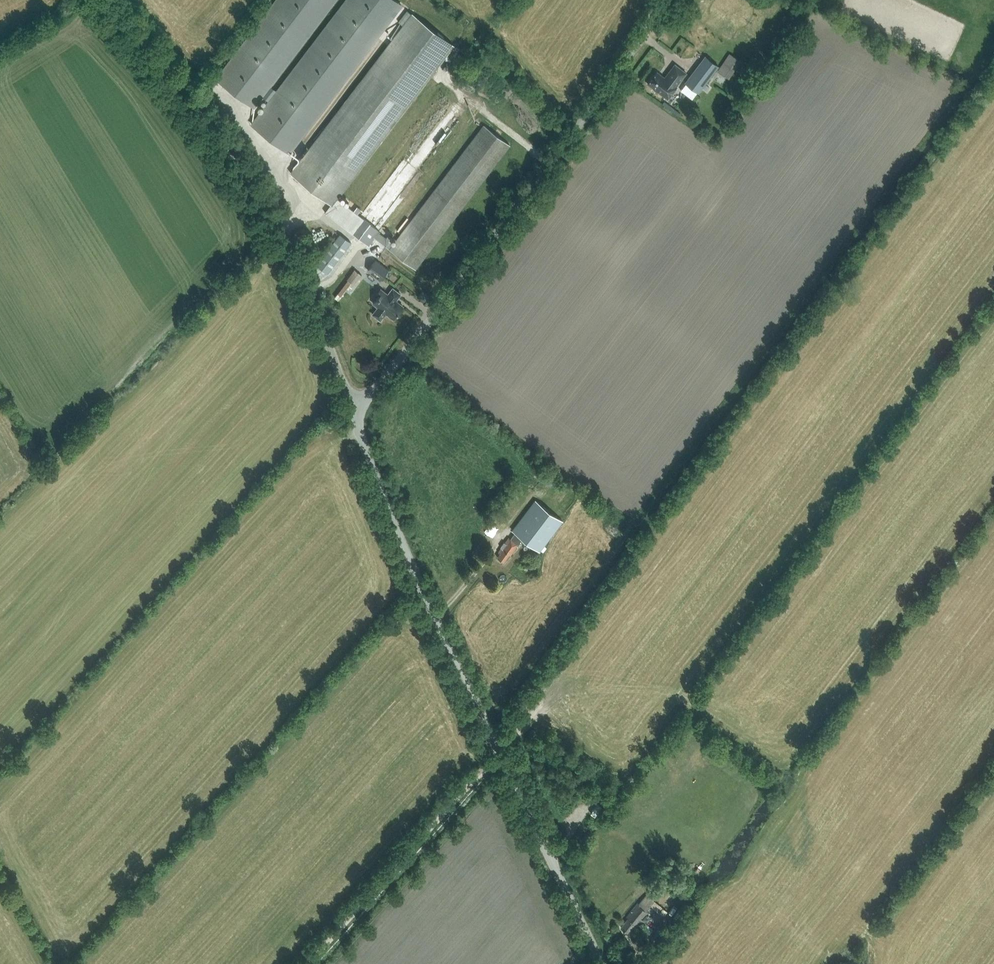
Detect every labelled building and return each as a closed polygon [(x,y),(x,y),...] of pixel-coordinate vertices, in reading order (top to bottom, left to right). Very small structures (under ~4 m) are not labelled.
[(334,0),(276,0),(217,78),(253,106),(334,0)] [(252,124),(289,152),(401,4),(396,0),(347,0),(252,124)] [(404,26),(291,173),(330,203),(324,211),(349,230),(368,245),(374,237),(390,249),(415,268),(510,144),(485,125),(402,233),(394,244),(378,231),(386,221),(422,174),(403,159),(359,216),(336,198),(454,45),(413,14),(412,14),(406,10),(398,21),(404,26)] [(320,26),(323,28),(335,13),(332,11),(320,26)] [(730,54),(722,66),(731,72),(739,60),(730,54)] [(669,72),(671,73),(666,79),(657,72),(648,83),(667,100),(677,88),(676,87),(687,74),(676,65),(669,72)] [(695,70),(685,82),(698,92),(707,80),(695,70)] [(351,243),(340,234),(317,264),(328,273),(351,243)] [(388,270),(376,260),(367,270),(380,280),(388,270)] [(353,288),(361,277),(352,271),(338,290),(343,293),(349,285),(353,288)] [(378,307),(373,314),(380,320),(386,313),(393,318),(394,317),(396,317),(400,313),(399,311),(403,305),(396,300),(401,294),(393,288),(388,294),(383,290),(373,303),(378,307)] [(424,300),(428,295),(423,290),(418,296),(424,300)] [(555,476),(545,471),(540,480),(550,485),(555,476)] [(525,538),(538,548),(561,518),(534,497),(511,527),(514,530),(509,537),(507,536),(503,541),(503,540),(499,545),(501,546),(498,550),(500,551),(497,555),(502,559),(508,552),(510,553),(521,539),(523,540),(525,538)] [(595,816),(602,806),(597,803),(591,813),(595,816)] [(648,889),(654,894),(661,886),(655,881),(648,889)] [(662,903),(670,893),(662,887),(654,896),(662,903)] [(628,933),(631,930),(634,933),(639,927),(637,926),(648,912),(647,910),(655,901),(647,894),(639,904),(637,903),(626,917),(628,919),(621,928),(628,933)] [(645,928),(640,935),(647,940),(652,934),(645,928)]
